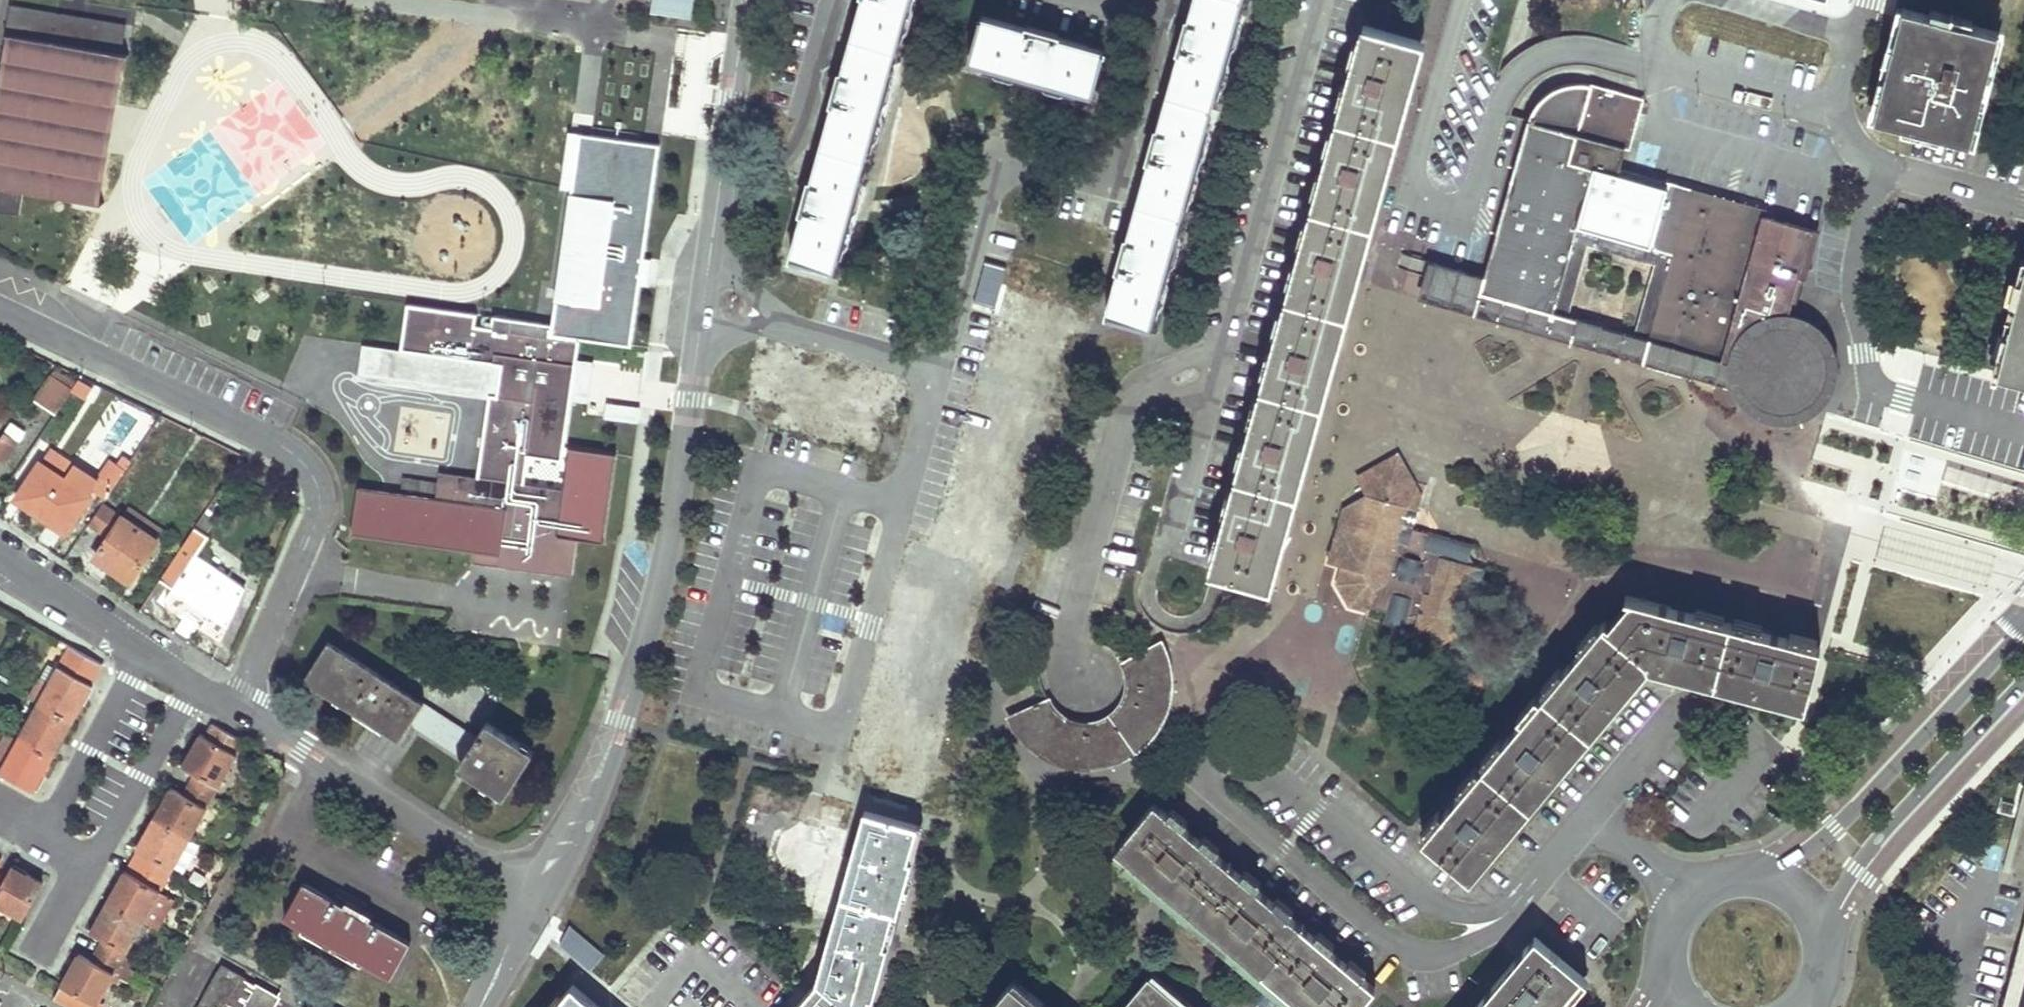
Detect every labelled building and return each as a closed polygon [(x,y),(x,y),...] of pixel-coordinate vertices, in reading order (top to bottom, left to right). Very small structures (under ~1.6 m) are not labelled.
[(694,0),(652,0),(651,16),(693,20),(694,0)] [(789,257),(834,268),(907,0),(862,0),(789,257)] [(1105,313),(1152,325),(1156,309),(1181,220),(1212,105),(1241,0),(1192,0),(1105,313)] [(7,35),(0,78),(0,204),(21,208),(25,184),(97,196),(125,27),(10,8),(6,35),(7,35)] [(1904,11),(1874,117),(1962,142),(1995,35),(1904,11)] [(1104,49),(981,17),(969,59),(1092,93),(1104,49)] [(1419,41),(1367,25),(1213,568),(1270,584),(1330,366),(1346,307),(1356,270),(1366,235),(1419,41)] [(670,74),(589,62),(584,96),(665,108),(670,74)] [(1620,173),(1641,100),(1572,85),(1533,105),(1485,278),(1428,265),(1417,299),(1734,386),(1740,397),(1748,408),(1759,415),(1766,418),(1774,421),(1788,422),(1802,418),(1813,413),(1823,406),(1830,396),(1835,383),(1838,367),(1837,356),(1832,344),(1828,337),(1822,330),(1816,324),(1801,317),(1788,313),(1810,229),(1620,173)] [(630,346),(644,246),(659,145),(579,134),(551,334),(630,346)] [(2001,372),(2023,378),(2023,277),(2001,372)] [(501,319),(461,314),(455,355),(495,361),(501,319)] [(888,384),(767,352),(754,396),(876,429),(888,384)] [(600,422),(603,398),(606,374),(572,370),(566,417),(600,422)] [(49,377),(70,391),(75,383),(53,371),(49,377)] [(54,414),(62,402),(70,391),(49,377),(33,400),(54,414)] [(638,424),(640,408),(606,404),(604,420),(638,424)] [(23,433),(10,424),(2,435),(16,444),(23,433)] [(2,435),(0,438),(0,463),(2,464),(16,444),(2,435)] [(615,456),(593,453),(571,450),(564,494),(441,476),(439,487),(404,481),(401,498),(359,492),(353,532),(473,550),(500,554),(498,565),(569,576),(575,539),(602,542),(615,456)] [(1408,637),(1414,634),(1425,652),(1472,624),(1486,567),(1469,564),(1474,545),(1414,528),(1423,493),(1398,454),(1357,477),(1367,492),(1343,509),(1329,561),(1347,566),(1341,588),(1352,608),(1369,612),(1371,607),(1389,610),(1386,622),(1404,629),(1408,637)] [(1946,462),(1941,480),(2004,497),(2023,503),(2023,483),(1946,462)] [(63,532),(75,514),(87,497),(62,480),(38,463),(19,491),(44,508),(39,516),(63,532)] [(62,480),(87,497),(96,483),(72,466),(62,480)] [(39,516),(44,508),(19,491),(14,498),(39,516)] [(107,537),(94,556),(130,581),(157,541),(121,517),(103,504),(89,524),(107,537)] [(127,509),(121,517),(157,541),(163,534),(127,509)] [(498,565),(500,554),(473,550),(472,561),(498,565)] [(184,607),(185,606),(205,619),(199,628),(218,641),(243,588),(194,554),(169,594),(168,595),(167,597),(167,599),(167,601),(167,603),(168,605),(169,606),(170,608),(172,609),(173,610),(175,610),(177,610),(179,610),(181,609),(183,608),(184,607)] [(1424,838),(1469,873),(1647,659),(1809,700),(1820,647),(1797,641),(1670,609),(1632,599),(1611,626),(1606,621),(1602,627),(1581,651),(1561,676),(1540,700),(1521,723),(1500,747),(1476,776),(1459,796),(1439,820),(1424,838)] [(504,792),(517,771),(531,751),(486,722),(476,737),(329,643),(306,677),(399,738),(410,723),(464,758),(460,764),(504,792)] [(1063,717),(1048,700),(1018,714),(1028,731),(1034,739),(1053,752),(1058,756),(1093,759),(1102,759),(1133,743),(1144,738),(1163,703),(1164,667),(1151,645),(1123,662),(1130,677),(1129,696),(1115,712),(1096,724),(1063,717)] [(48,686),(38,681),(28,698),(38,704),(71,722),(81,703),(74,698),(81,685),(89,689),(102,665),(70,647),(48,686)] [(74,698),(81,703),(89,690),(89,689),(81,685),(74,698)] [(59,743),(71,722),(38,704),(22,732),(19,738),(44,752),(48,745),(51,738),(59,743)] [(209,723),(199,738),(204,741),(213,726),(209,723)] [(196,776),(190,786),(212,798),(243,743),(213,726),(204,741),(199,738),(183,769),(196,776)] [(15,728),(11,734),(19,738),(22,732),(15,728)] [(0,754),(0,768),(1,769),(19,738),(11,734),(0,754)] [(19,738),(1,769),(0,772),(25,786),(32,774),(40,778),(51,756),(44,752),(19,738)] [(48,745),(44,752),(51,756),(59,743),(51,738),(48,745)] [(40,778),(32,774),(25,786),(32,791),(39,779),(40,778)] [(170,791),(153,821),(189,840),(208,805),(219,811),(223,805),(212,798),(190,786),(183,798),(170,791)] [(1157,804),(1118,851),(1306,1006),(1359,1006),(1375,988),(1157,804)] [(920,824),(868,811),(854,859),(840,855),(846,835),(796,824),(782,831),(774,858),(785,874),(818,882),(811,911),(838,919),(824,968),(793,1006),(863,1006),(867,1002),(920,824)] [(139,852),(133,862),(166,881),(173,867),(189,840),(153,821),(136,851),(139,852)] [(184,873),(199,846),(189,840),(173,867),(184,873)] [(166,881),(133,862),(126,875),(124,873),(107,903),(142,922),(155,930),(171,902),(158,895),(166,881)] [(0,878),(0,907),(8,911),(22,919),(41,884),(11,867),(4,880),(0,878)] [(304,883),(284,917),(303,927),(305,925),(323,935),(327,940),(393,977),(412,943),(370,920),(373,915),(366,911),(348,901),(345,905),(334,899),(304,883)] [(104,941),(97,953),(118,964),(142,922),(107,903),(90,934),(104,941)] [(305,925),(303,927),(313,933),(327,940),(323,935),(305,925)] [(1537,938),(1479,1006),(1554,1006),(1581,973),(1537,938)] [(2019,951),(2018,955),(2004,1006),(2023,1006),(2023,953),(2019,951)] [(68,1006),(100,1006),(101,1005),(96,1003),(112,975),(127,983),(133,972),(118,964),(97,953),(91,964),(77,956),(60,986),(53,999),(68,1006)] [(248,983),(222,969),(202,1006),(236,1006),(248,983)] [(1148,979),(1123,1006),(1183,1006),(1148,979)] [(275,998),(248,983),(236,1006),(271,1006),(275,998)] [(1012,985),(994,1006),(1039,1006),(1012,985)] [(572,989),(556,1006),(593,1006),(572,989)]
